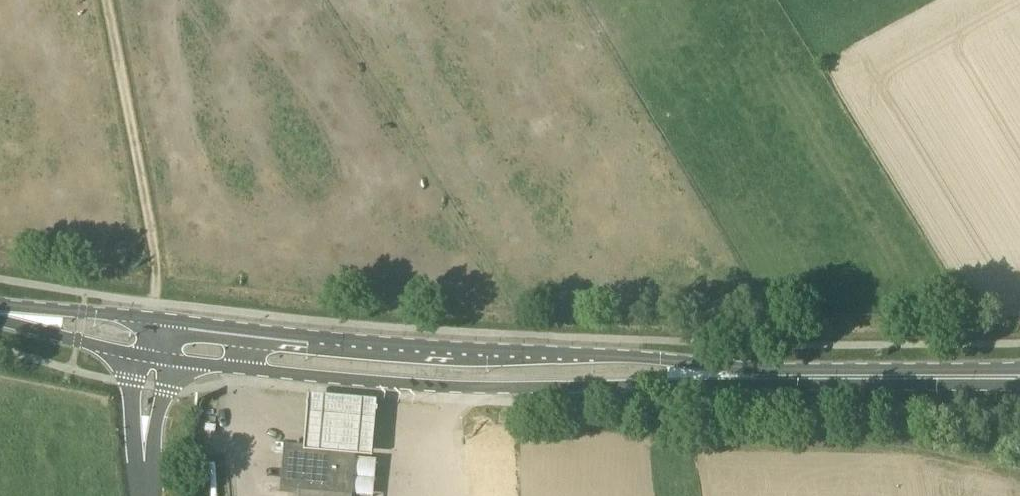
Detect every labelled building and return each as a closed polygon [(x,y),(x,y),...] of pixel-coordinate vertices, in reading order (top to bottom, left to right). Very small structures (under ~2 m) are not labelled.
[(302,451),(311,452),(311,453),(351,457),(347,495),(368,495),(370,459),(368,459),(373,403),(305,398),(302,451)] [(351,457),(311,453),(311,452),(302,451),(290,450),(289,466),(286,491),(279,491),(272,490),(272,491),(278,492),(298,494),(298,495),(347,495),(351,457)]
